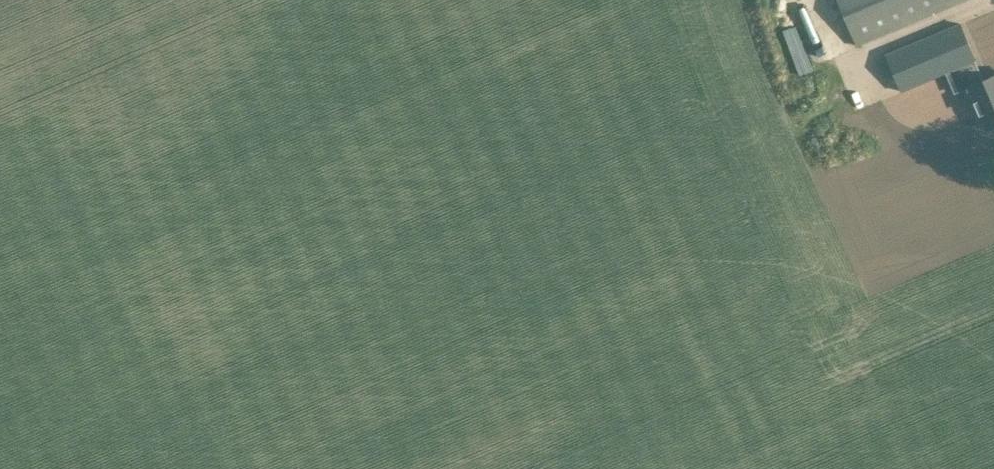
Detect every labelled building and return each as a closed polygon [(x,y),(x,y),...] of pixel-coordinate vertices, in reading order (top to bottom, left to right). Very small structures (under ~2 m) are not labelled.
[(856,45),(963,0),(838,0),(856,45)] [(941,31),(887,53),(902,90),(962,65),(970,85),(983,80),(960,23),(941,31)] [(983,80),(970,85),(987,127),(993,125),(993,75),(983,80)]
